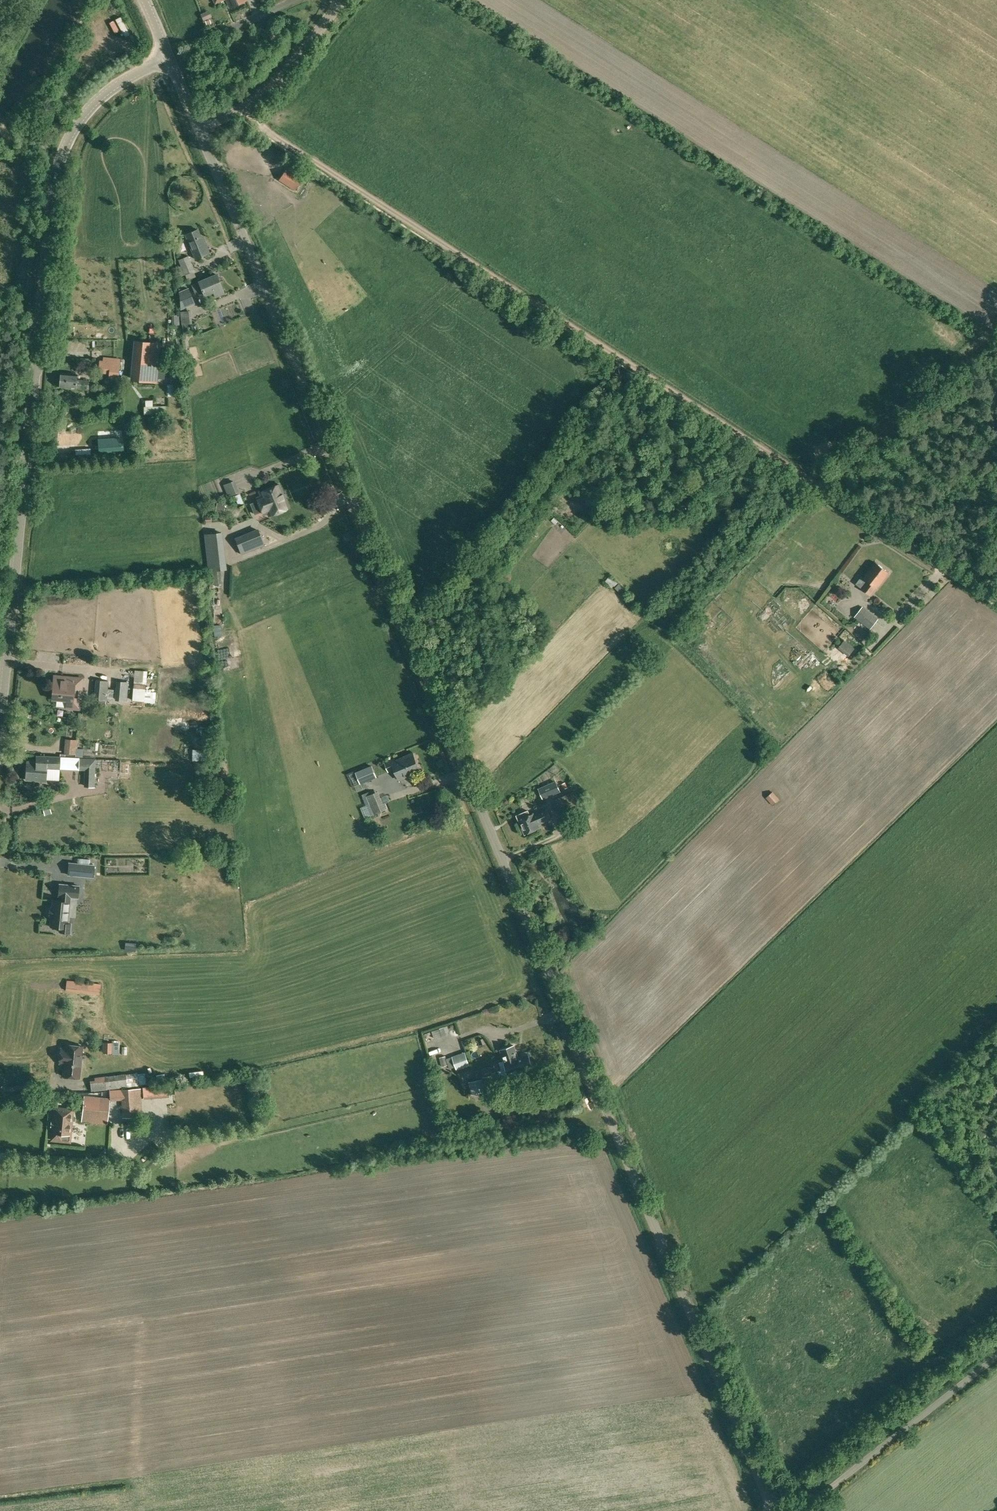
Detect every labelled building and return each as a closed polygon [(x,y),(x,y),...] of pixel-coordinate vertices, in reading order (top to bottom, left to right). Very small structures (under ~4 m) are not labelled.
[(303,177),(306,172),(296,166),(292,171),(303,177)] [(302,179),(286,169),(279,179),(294,190),(302,179)] [(195,258),(209,252),(205,241),(203,242),(197,229),(185,234),(195,258)] [(188,255),(178,260),(184,275),(194,270),(188,255)] [(215,296),(224,292),(216,274),(191,284),(196,296),(203,294),(204,295),(213,291),(215,296)] [(194,303),(188,288),(179,292),(181,309),(194,303)] [(189,323),(188,311),(181,311),(182,324),(189,323)] [(180,324),(179,314),(171,315),(172,325),(180,324)] [(136,342),(133,379),(156,381),(160,345),(136,342)] [(187,367),(188,378),(195,377),(193,355),(186,356),(187,367)] [(117,377),(118,363),(100,361),(100,369),(111,370),(111,376),(117,377)] [(87,388),(88,380),(76,379),(77,374),(61,373),(59,387),(75,388),(75,387),(87,388)] [(165,406),(144,406),(144,414),(165,413),(165,406)] [(99,439),(100,454),(123,453),(122,438),(99,439)] [(232,481),(224,484),(229,494),(237,491),(232,481)] [(269,515),(288,507),(279,484),(259,492),(262,499),(259,501),(259,500),(250,503),(254,514),(263,510),(266,508),(269,515)] [(347,491),(337,496),(341,507),(352,502),(347,491)] [(241,554),(264,545),(257,528),(234,537),(241,554)] [(205,534),(209,571),(225,569),(221,532),(205,534)] [(856,583),(862,588),(862,589),(870,595),(876,587),(877,588),(889,572),(876,562),(864,578),(861,576),(856,583)] [(614,575),(609,579),(615,586),(620,583),(614,575)] [(870,629),(878,619),(863,606),(854,617),(870,629)] [(866,631),(858,625),(857,625),(848,637),(856,643),(866,631)] [(52,698),(67,700),(66,707),(80,708),(82,678),(61,676),(54,675),(53,683),(52,698)] [(108,680),(96,679),(96,680),(94,699),(106,700),(108,680)] [(118,682),(117,699),(125,700),(126,682),(118,682)] [(148,701),(149,689),(136,689),(136,701),(148,701)] [(395,761),(394,759),(385,762),(389,771),(395,769),(399,779),(420,771),(413,753),(395,761)] [(45,781),(46,768),(59,769),(60,757),(39,755),(39,762),(27,761),(25,779),(45,781)] [(95,759),(79,758),(78,770),(85,770),(87,773),(86,787),(94,787),(95,759)] [(377,777),(372,765),(355,772),(360,783),(377,777)] [(556,780),(547,784),(538,788),(543,799),(561,792),(556,780)] [(773,806),(780,800),(773,791),(766,797),(773,806)] [(563,818),(575,813),(581,810),(578,802),(573,792),(552,800),(557,812),(560,810),(563,818)] [(381,811),(374,793),(367,796),(374,814),(381,811)] [(540,823),(551,819),(547,808),(534,813),(530,815),(528,810),(517,815),(525,834),(540,827),(541,826),(540,823)] [(95,865),(83,864),(69,863),(68,875),(81,876),(93,877),(95,865)] [(70,911),(71,897),(78,898),(79,888),(79,886),(59,884),(58,896),(60,896),(59,900),(52,900),(50,926),(60,927),(59,931),(70,932),(71,924),(69,923),(68,923),(69,917),(68,917),(69,911),(70,911)] [(69,994),(70,990),(100,993),(101,984),(67,981),(66,989),(64,989),(64,994),(69,994)] [(444,1027),(432,1031),(434,1036),(446,1033),(444,1027)] [(103,1053),(112,1054),(111,1055),(118,1055),(119,1042),(112,1042),(103,1042),(103,1053)] [(63,1076),(79,1078),(82,1046),(67,1044),(66,1049),(61,1048),(61,1050),(59,1051),(59,1055),(60,1056),(59,1063),(65,1063),(63,1076)] [(518,1057),(514,1045),(500,1050),(504,1060),(506,1068),(506,1069),(511,1067),(511,1068),(514,1067),(514,1065),(518,1064),(516,1058),(518,1057)] [(452,1055),(456,1069),(469,1065),(464,1051),(452,1055)] [(506,1069),(506,1068),(498,1071),(499,1072),(501,1079),(509,1076),(509,1078),(529,1071),(529,1070),(533,1068),(528,1054),(518,1057),(516,1058),(518,1064),(514,1065),(514,1067),(511,1068),(511,1067),(506,1069)] [(492,1073),(491,1067),(483,1069),(485,1075),(492,1073)] [(91,1092),(137,1085),(145,1084),(145,1075),(136,1076),(136,1072),(94,1077),(94,1080),(90,1081),(91,1092)] [(496,1092),(493,1075),(482,1078),(482,1079),(469,1082),(472,1095),(485,1092),(486,1094),(496,1092)] [(143,1089),(144,1099),(170,1097),(169,1086),(143,1089)] [(141,1090),(110,1093),(111,1100),(122,1099),(124,1120),(143,1118),(141,1090)] [(82,1113),(83,1113),(107,1115),(108,1115),(109,1099),(84,1096),(82,1113)] [(70,1141),(71,1134),(73,1116),(70,1116),(71,1109),(56,1107),(54,1126),(53,1126),(51,1139),(70,1141)]
